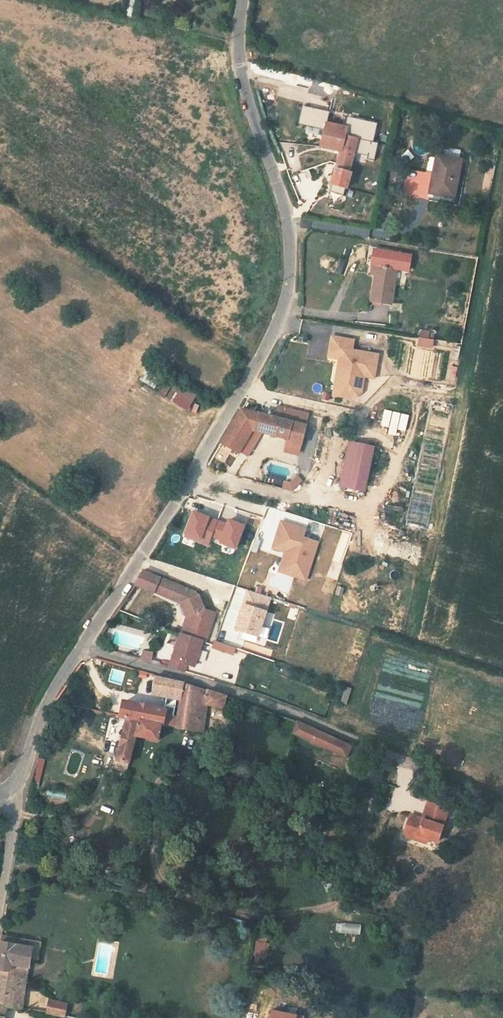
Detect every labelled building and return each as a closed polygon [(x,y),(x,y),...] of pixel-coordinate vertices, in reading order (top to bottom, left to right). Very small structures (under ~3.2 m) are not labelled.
[(339,154),(345,129),(325,125),(320,149),(339,154)] [(345,129),(339,154),(332,187),(346,191),(348,180),(356,181),(358,170),(349,168),(358,132),(345,129)] [(358,157),(376,158),(376,141),(359,140),(358,157)] [(463,156),(437,150),(425,196),(452,202),(463,156)] [(346,204),(338,202),(335,209),(343,211),(346,204)] [(367,256),(361,290),(381,293),(386,258),(367,256)] [(419,330),(419,346),(433,346),(433,330),(419,330)] [(353,341),(331,337),(327,358),(339,360),(335,382),(341,389),(354,392),(357,375),(364,377),(374,378),(378,355),(351,351),(353,341)] [(434,349),(420,349),(420,377),(434,377),(434,349)] [(139,382),(155,387),(159,373),(144,368),(139,382)] [(341,389),(335,382),(333,396),(353,399),(360,394),(364,377),(357,375),(354,392),(341,389)] [(190,408),(196,391),(164,378),(158,395),(190,408)] [(292,407),(252,397),(234,424),(256,429),(292,438),(292,441),(305,444),(310,425),(291,420),(292,407)] [(388,430),(404,433),(409,413),(384,408),(380,426),(388,427),(388,430)] [(256,429),(234,424),(225,439),(242,451),(256,429)] [(305,444),(292,441),(289,451),(303,454),(305,444)] [(403,452),(360,442),(349,485),(393,496),(403,452)] [(289,493),(303,480),(296,473),(283,486),(289,493)] [(422,525),(422,488),(408,489),(409,525),(422,525)] [(276,572),(307,580),(318,540),(304,536),(306,526),(279,519),(270,548),(282,551),(276,572)] [(386,521),(385,527),(398,530),(399,524),(386,521)] [(143,568),(137,577),(158,587),(157,591),(179,600),(186,618),(179,636),(197,639),(209,642),(219,616),(205,611),(196,590),(143,568)] [(158,587),(137,577),(134,582),(157,591),(158,587)] [(197,639),(179,636),(174,663),(190,668),(197,639)] [(153,653),(145,651),(143,659),(151,661),(153,653)] [(232,659),(224,681),(236,685),(243,663),(232,659)] [(135,669),(134,677),(143,679),(146,670),(135,669)] [(147,685),(177,692),(172,712),(170,722),(202,729),(209,702),(224,709),(228,695),(210,688),(208,692),(173,677),(150,674),(147,685)] [(347,703),(351,687),(344,685),(339,701),(347,703)] [(120,712),(125,713),(116,757),(131,760),(138,733),(155,736),(159,720),(161,709),(162,708),(123,700),(120,712)] [(172,712),(161,709),(159,720),(170,722),(172,712)] [(336,739),(296,722),(292,733),(345,756),(350,745),(336,739)] [(31,781),(39,783),(45,758),(38,756),(31,781)] [(447,807),(427,801),(423,812),(427,813),(426,819),(409,813),(402,833),(415,838),(416,833),(427,837),(436,840),(447,807)] [(340,840),(344,825),(332,822),(328,837),(340,840)] [(141,893),(150,897),(152,892),(143,888),(141,893)] [(341,922),(339,932),(360,935),(361,925),(341,922)] [(29,958),(37,959),(40,940),(1,933),(0,937),(0,943),(30,948),(29,958)] [(263,934),(253,933),(251,947),(261,949),(263,934)] [(25,991),(6,988),(9,969),(27,973),(29,958),(30,948),(0,943),(0,1004),(8,1005),(23,1008),(25,991)] [(6,988),(25,991),(27,973),(9,969),(6,988)] [(66,1003),(49,1000),(46,1014),(64,1017),(66,1003)]
